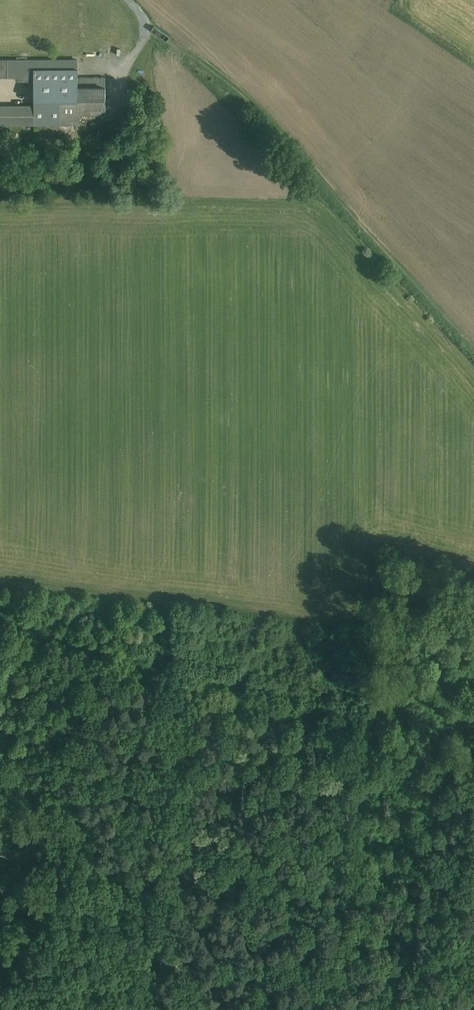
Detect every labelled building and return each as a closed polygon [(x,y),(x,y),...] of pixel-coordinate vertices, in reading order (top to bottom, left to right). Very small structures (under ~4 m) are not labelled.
[(10,106),(10,112),(0,112),(0,124),(3,124),(3,129),(13,129),(13,124),(35,124),(78,124),(78,114),(105,114),(105,78),(78,78),(78,60),(8,61),(8,71),(18,71),(18,77),(18,80),(34,80),(34,106),(10,106)] [(8,61),(0,61),(0,77),(18,77),(18,71),(8,71),(8,61)]
